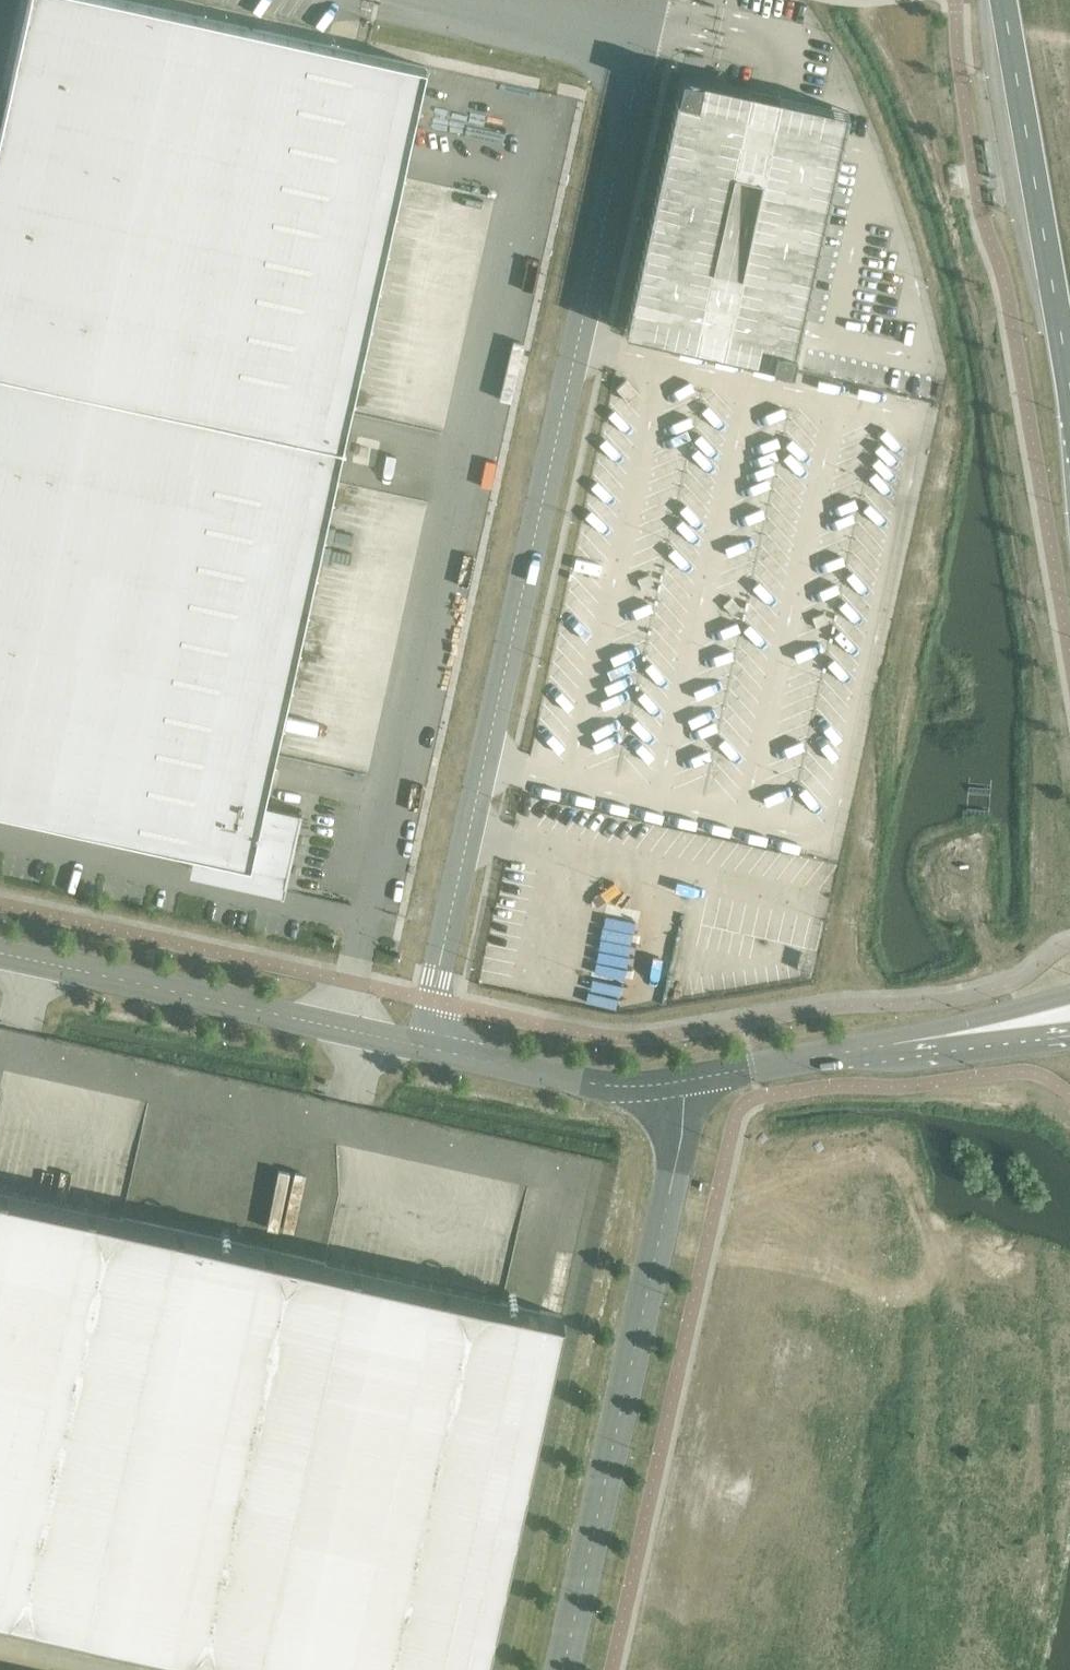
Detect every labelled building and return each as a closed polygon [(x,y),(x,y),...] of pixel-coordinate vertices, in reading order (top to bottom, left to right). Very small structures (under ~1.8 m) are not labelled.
[(402,175),(426,66),(366,52),(129,0),(29,0),(0,129),(0,390),(338,465),(402,175)] [(723,89),(670,77),(617,324),(642,368),(796,398),(800,379),(846,142),(851,114),(774,99),(723,89)] [(335,479),(338,465),(0,390),(0,808),(202,853),(200,864),(282,882),(280,891),(283,891),(284,889),(301,808),(298,808),(298,810),(264,803),(302,629),(335,479)] [(272,1669),(483,1669),(562,1314),(0,1189),(0,1609),(272,1669)]
